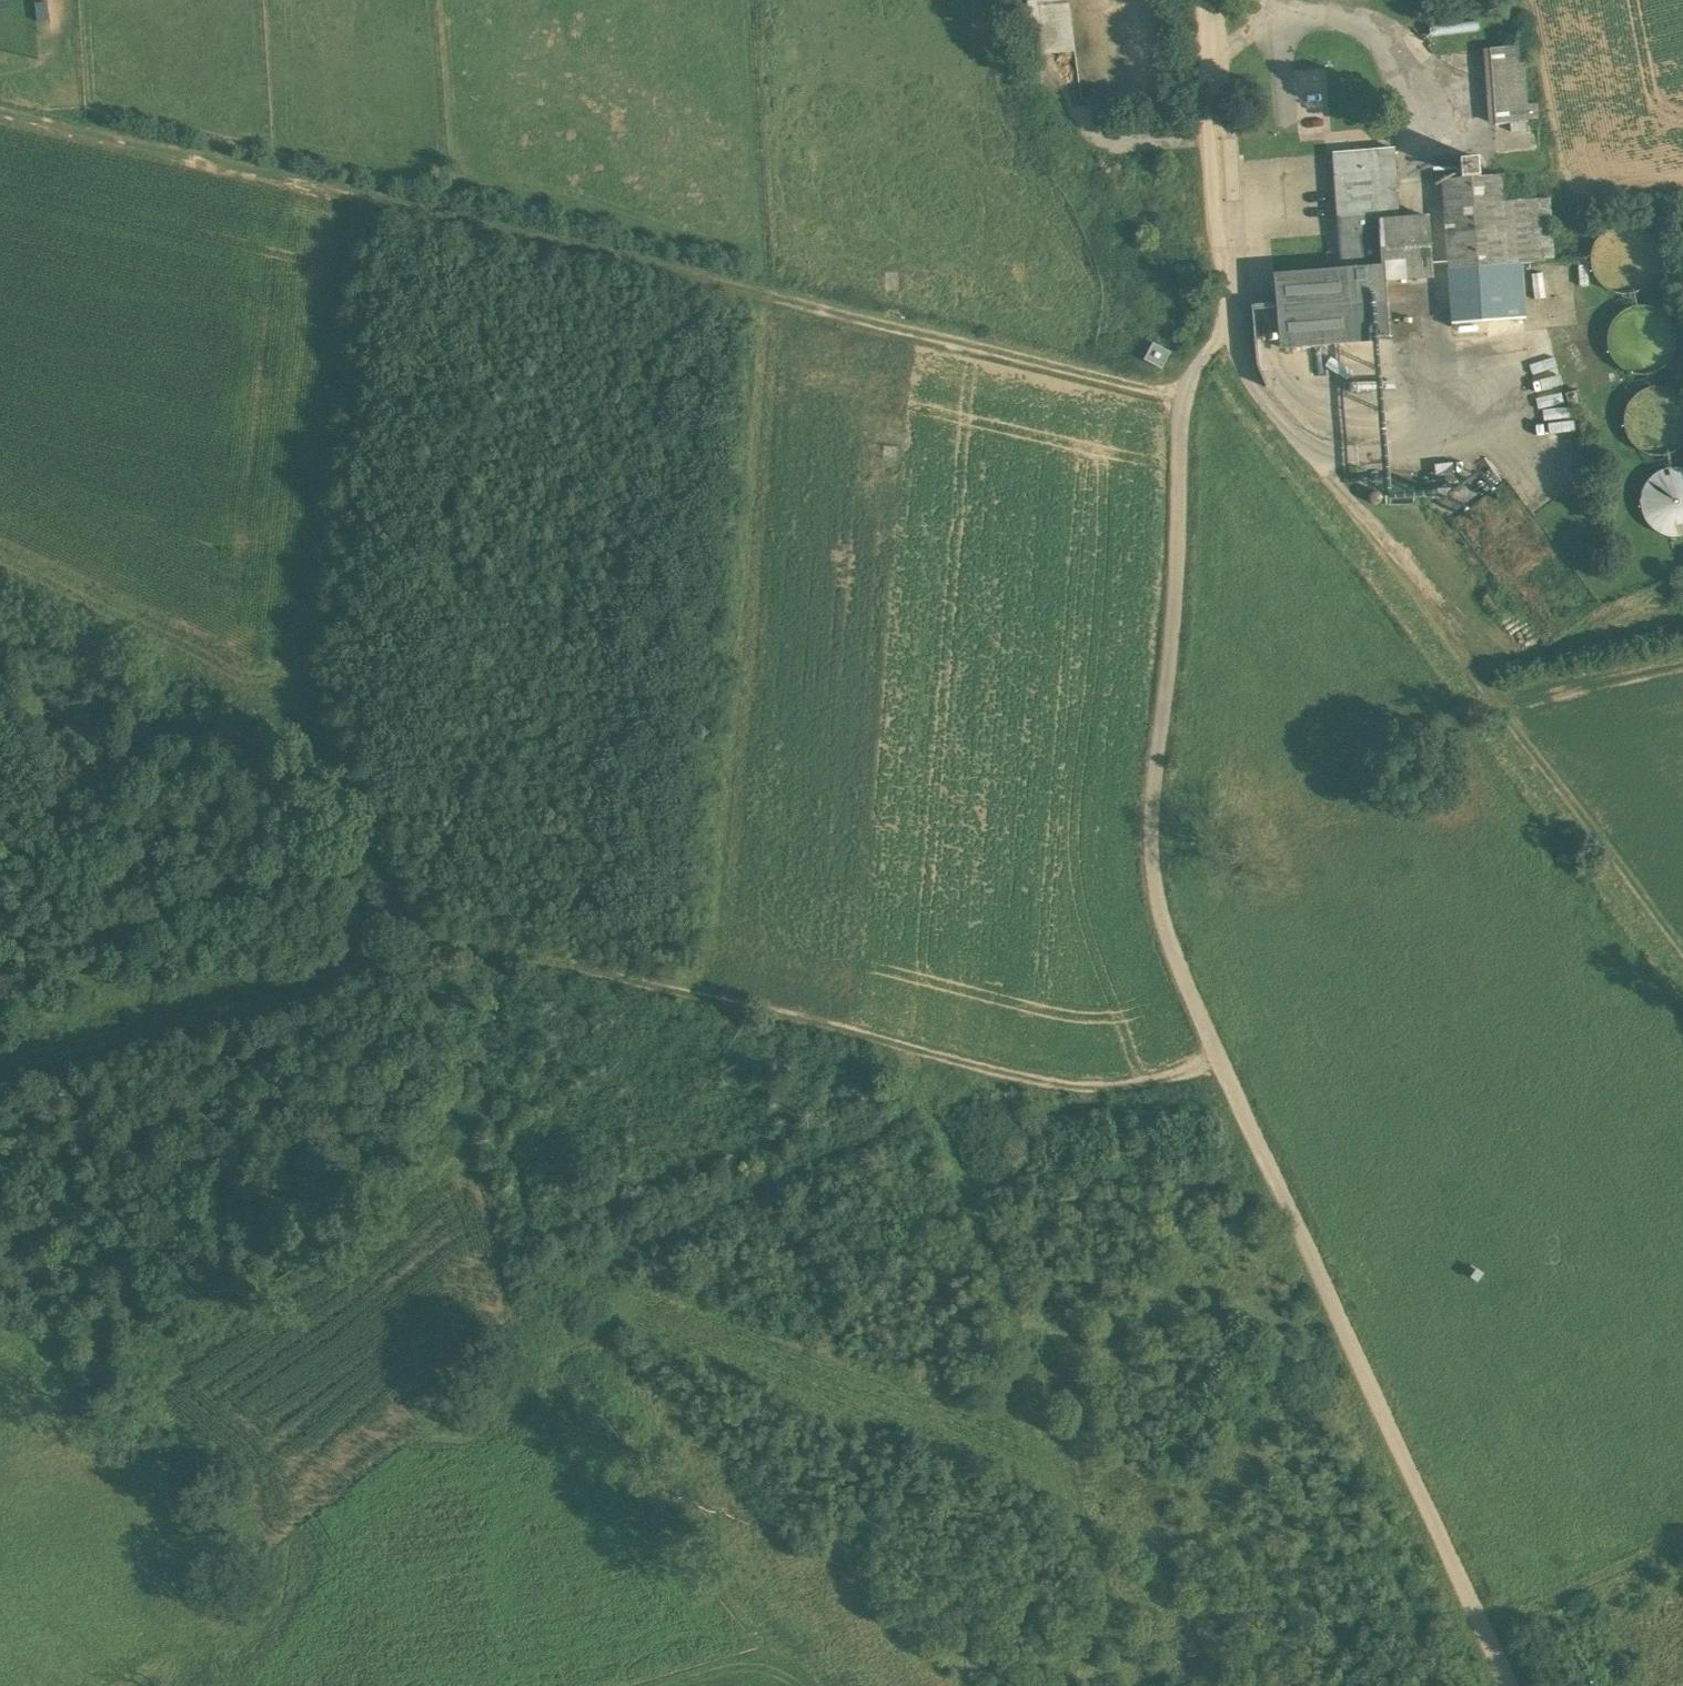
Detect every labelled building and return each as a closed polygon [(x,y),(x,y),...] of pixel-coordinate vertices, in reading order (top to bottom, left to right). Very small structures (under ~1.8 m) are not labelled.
[(1027,26),(1036,25),(1040,54),(1072,49),(1065,0),(1024,0),(1027,26)] [(1522,45),(1489,49),(1495,125),(1510,124),(1525,122),(1528,122),(1528,119),(1527,105),(1522,45)] [(1537,104),(1527,105),(1528,119),(1538,118),(1537,104)] [(1525,122),(1510,124),(1511,132),(1526,131),(1525,122)] [(1393,149),(1333,153),(1337,217),(1379,214),(1376,169),(1395,167),(1393,149)] [(1478,159),(1459,160),(1461,178),(1479,176),(1478,159)] [(1395,167),(1376,169),(1379,214),(1380,222),(1398,221),(1398,220),(1395,167)] [(1501,201),(1499,176),(1443,180),(1454,324),(1484,321),(1523,318),(1519,264),(1533,263),(1528,199),(1501,201)] [(1379,214),(1337,217),(1341,270),(1383,266),(1380,222),(1379,214)] [(1398,221),(1380,222),(1383,266),(1384,281),(1433,278),(1428,217),(1398,220),(1398,221)] [(1655,277),(1659,260),(1654,242),(1641,230),(1624,225),(1607,230),(1594,243),(1590,261),(1594,278),(1607,291),(1625,295),(1642,290),(1655,277)] [(1341,270),(1274,275),(1280,347),(1388,339),(1384,281),(1383,266),(1341,270)] [(1523,318),(1484,321),(1487,338),(1524,332),(1523,318)] [(1153,343),(1144,359),(1161,368),(1170,353),(1153,343)] [(1546,356),(1523,361),(1525,370),(1548,365),(1546,356)] [(1578,391),(1565,394),(1568,407),(1581,403),(1578,391)] [(1674,468),(1657,473),(1644,486),(1640,503),(1645,520),(1657,533),(1675,537),(1682,535),(1682,470),(1674,468)]
